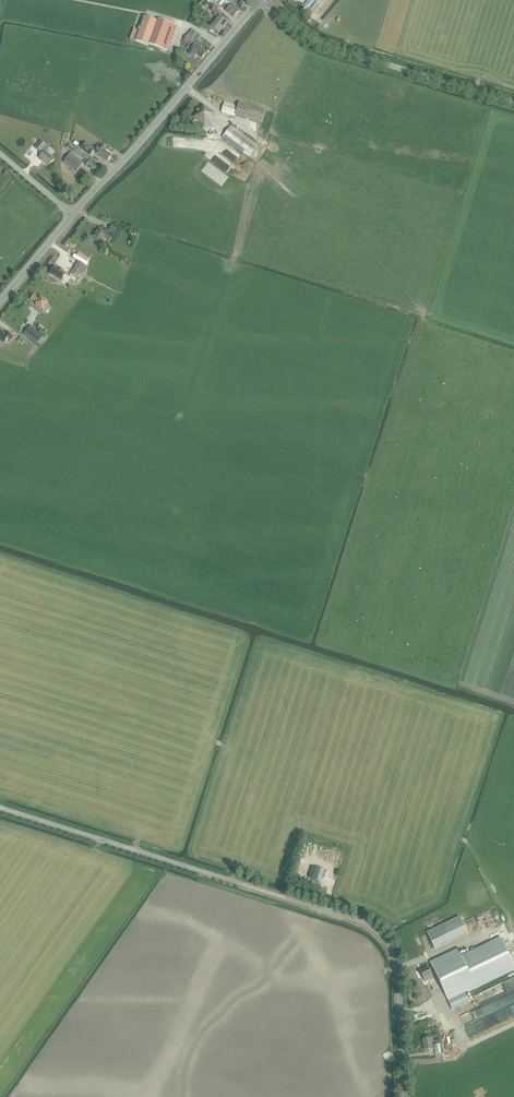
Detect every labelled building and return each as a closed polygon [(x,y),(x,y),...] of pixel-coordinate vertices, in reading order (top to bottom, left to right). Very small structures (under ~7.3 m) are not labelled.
[(217,4),(234,17),(238,12),(236,10),(237,9),(231,5),(233,3),(232,3),(228,0),(211,0),(217,4)] [(233,2),(241,8),(248,0),(234,0),(233,2)] [(304,5),(314,13),(324,0),(308,0),(304,5)] [(217,19),(215,22),(222,29),(227,23),(219,17),(221,14),(214,8),(211,11),(215,14),(214,14),(214,15),(214,16),(214,17),(215,17),(217,19)] [(148,46),(149,44),(167,50),(176,26),(158,19),(157,21),(144,16),(139,31),(135,41),(148,46)] [(222,29),(215,22),(213,25),(210,23),(208,26),(203,23),(200,27),(208,31),(211,28),(218,34),(222,29)] [(135,41),(139,31),(134,29),(130,39),(135,41)] [(192,29),(188,34),(197,41),(201,35),(200,35),(193,29),(192,29)] [(188,34),(183,42),(189,46),(192,49),(198,41),(197,41),(188,34)] [(204,39),(201,43),(210,49),(213,46),(204,39)] [(191,51),(188,54),(195,59),(197,56),(202,59),(206,53),(203,52),(204,50),(201,48),(203,45),(201,44),(198,41),(192,49),(191,51)] [(225,102),(221,113),(235,117),(235,115),(262,124),(266,111),(239,103),(238,107),(225,102)] [(203,105),(195,115),(193,117),(205,126),(202,129),(207,133),(210,130),(207,127),(213,119),(212,118),(215,114),(203,105)] [(231,125),(222,137),(249,158),(258,146),(231,125)] [(46,152),(50,148),(41,141),(35,148),(43,154),(39,159),(48,167),(54,159),(46,152)] [(82,149),(90,156),(94,151),(95,152),(96,151),(95,150),(95,149),(87,142),(82,149)] [(71,152),(87,164),(86,165),(96,173),(100,169),(85,157),(86,156),(70,144),(66,148),(71,152)] [(97,152),(96,151),(95,152),(95,153),(107,162),(109,159),(110,159),(111,158),(110,157),(111,156),(105,151),(106,149),(100,145),(101,146),(97,152)] [(70,153),(63,162),(76,172),(83,163),(70,153)] [(109,230),(114,235),(118,230),(113,225),(109,230)] [(99,228),(92,236),(101,244),(105,239),(109,242),(112,238),(99,228)] [(90,259),(79,252),(77,256),(87,262),(90,259)] [(71,273),(78,278),(85,266),(78,261),(71,273)] [(66,274),(62,272),(62,271),(59,269),(58,269),(55,267),(50,274),(61,281),(66,274)] [(36,304),(35,304),(42,310),(48,303),(41,297),(40,299),(35,295),(31,300),(36,304)] [(48,337),(57,327),(53,324),(44,334),(48,337)] [(23,334),(36,345),(43,336),(30,325),(23,334)] [(0,329),(0,340),(4,343),(8,339),(11,341),(11,340),(13,337),(7,332),(6,333),(5,334),(0,329)] [(316,867),(313,880),(322,883),(325,870),(316,867)] [(460,917),(427,933),(435,949),(435,948),(435,947),(447,941),(448,943),(467,933),(460,917)] [(432,966),(432,967),(436,974),(452,1009),(469,1001),(465,993),(513,970),(513,966),(501,938),(461,957),(458,950),(430,963),(432,966)] [(429,968),(428,967),(420,971),(423,978),(424,978),(426,981),(433,978),(432,976),(436,974),(432,967),(429,968)] [(442,1052),(440,1043),(432,1045),(431,1034),(424,1036),(424,1038),(423,1038),(423,1039),(422,1040),(422,1042),(423,1043),(424,1049),(435,1047),(436,1053),(442,1052)]
